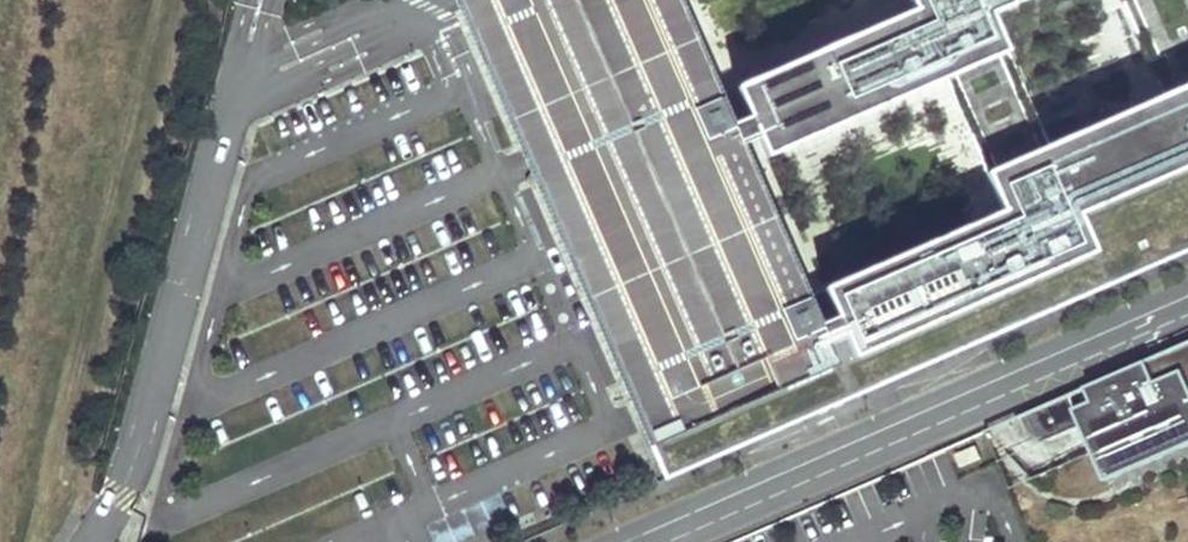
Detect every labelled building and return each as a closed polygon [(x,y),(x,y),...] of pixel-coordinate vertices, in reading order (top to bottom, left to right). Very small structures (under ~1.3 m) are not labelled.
[(664,478),(802,418),(851,397),(822,332),(744,152),(733,128),(677,0),(455,0),(664,478)] [(825,294),(839,325),(822,332),(851,397),(1187,250),(1187,0),(1120,0),(1163,99),(1052,147),(996,18),(1038,0),(909,0),(915,13),(736,91),(749,121),(733,128),(744,152),(761,144),(770,164),(947,87),(1004,217),(825,294)] [(1089,387),(1020,417),(1020,421),(1027,433),(1036,440),(1043,441),(1052,440),(1083,427),(1103,475),(1187,438),(1187,343),(1089,387)]
